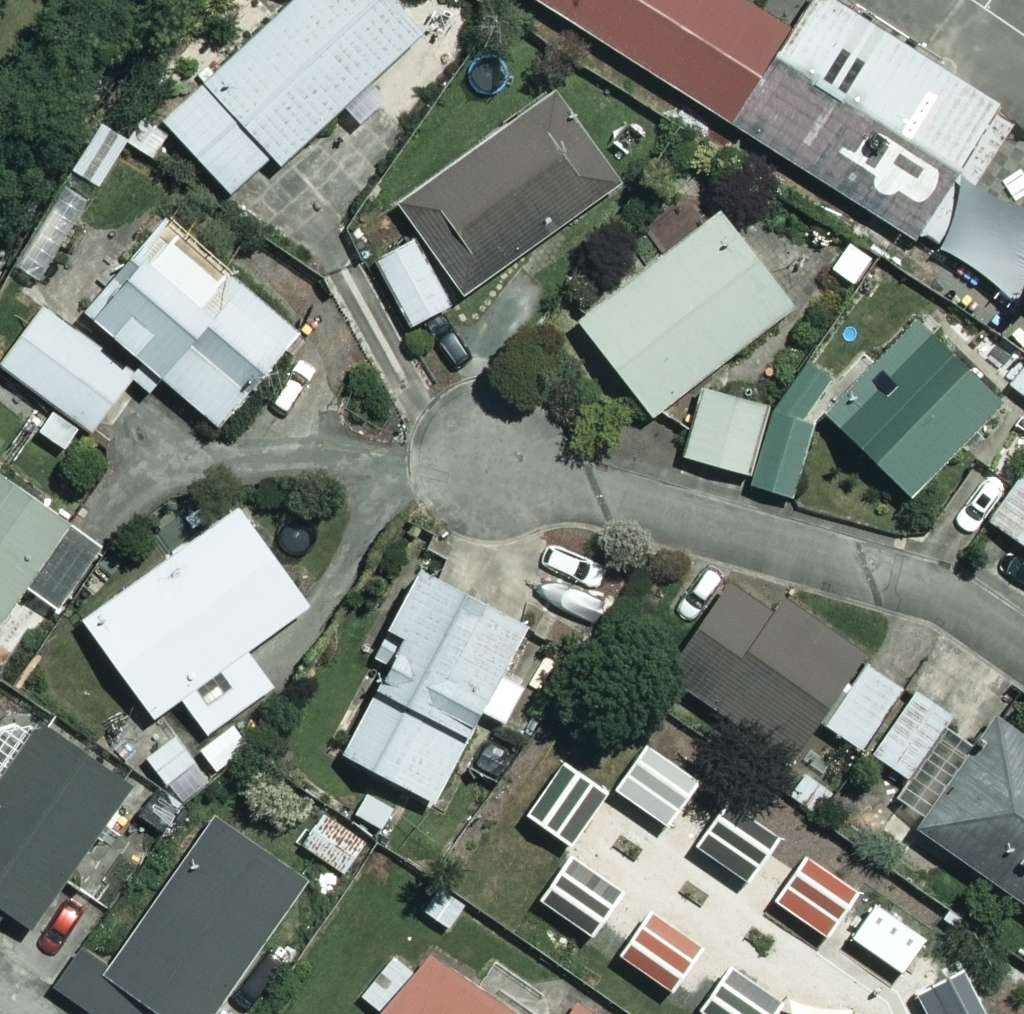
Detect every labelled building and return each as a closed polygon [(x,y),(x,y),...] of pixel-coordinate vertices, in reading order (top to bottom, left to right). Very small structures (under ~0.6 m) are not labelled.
[(381,0),(282,0),(156,115),(224,190),(261,156),(271,166),(332,110),(349,129),(371,109),(355,92),(415,37),(381,0)] [(921,254),(1005,122),(820,5),(792,49),(715,0),(520,0),(921,254)] [(553,104),(393,203),(410,230),(362,260),(403,325),(610,196),(553,104)] [(124,141),(96,123),(66,167),(94,186),(124,141)] [(789,304),(716,210),(571,322),(644,416),(789,304)] [(133,377),(129,382),(141,391),(150,380),(210,427),(239,389),(248,396),(266,374),(256,366),(292,320),(155,213),(76,315),(128,355),(120,366),(133,377)] [(133,377),(120,366),(44,309),(0,366),(0,368),(52,408),(35,430),(55,446),(72,423),(88,435),(129,382),(133,377)] [(997,399),(909,318),(819,416),(906,496),(997,399)] [(1007,383),(1023,395),(1023,359),(1007,383)] [(812,422),(701,386),(679,455),(789,491),(812,422)] [(986,522),(1023,548),(1023,467),(986,522)] [(0,476),(0,617),(21,588),(53,611),(99,545),(0,476)] [(302,606),(231,509),(77,621),(147,717),(176,696),(203,733),(267,687),(240,651),(302,606)] [(628,654),(783,757),(807,721),(901,783),(950,709),(701,544),(628,654)] [(522,626),(408,568),(368,647),(380,653),(329,752),(429,803),(477,710),(503,724),(521,688),(496,675),(522,626)] [(32,720),(0,765),(0,913),(1,911),(23,926),(124,786),(32,720)] [(947,733),(898,804),(924,821),(916,833),(1023,907),(1023,741),(993,720),(972,750),(947,733)] [(841,796),(797,769),(779,798),(823,825),(841,796)] [(210,815),(104,964),(78,946),(49,986),(88,1013),(139,1013),(144,1007),(154,1013),(204,1013),(300,879),(210,815)] [(362,844),(321,815),(300,845),(341,874),(362,844)] [(439,951),(396,1013),(531,1013),(439,951)]
